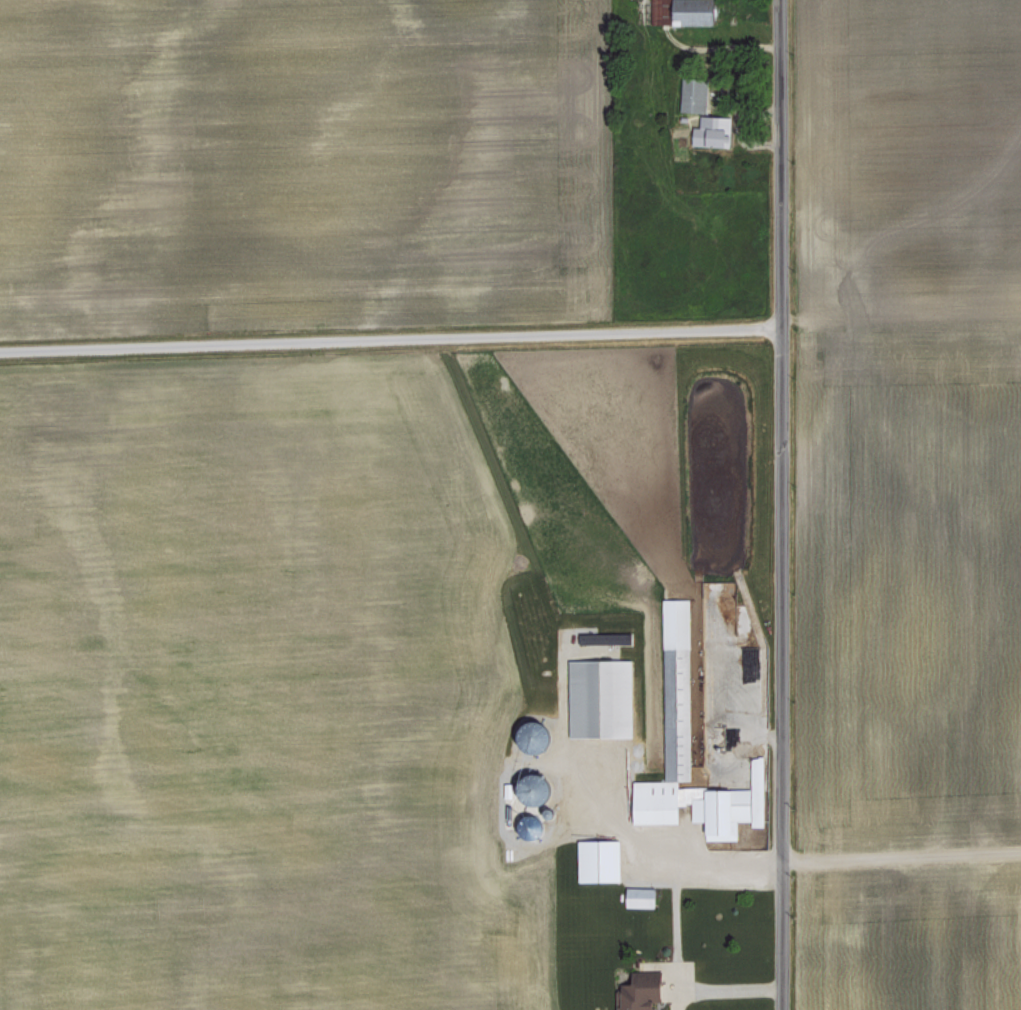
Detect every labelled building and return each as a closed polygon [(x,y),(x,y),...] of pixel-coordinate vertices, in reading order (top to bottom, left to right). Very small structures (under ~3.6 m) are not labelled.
[(721,24),(722,8),(680,7),(681,0),(653,0),(653,22),(721,24)] [(710,111),(711,78),(684,77),(683,110),(710,111)] [(666,780),(637,780),(637,823),(683,823),(683,804),(694,804),(694,821),(711,821),(711,839),(739,839),(739,820),(753,820),(753,826),(766,826),(765,756),(752,756),(753,787),(682,788),(682,780),(693,780),(692,598),(665,598),(666,780)] [(636,659),(572,659),(572,736),(636,737),(636,659)] [(658,907),(658,887),(627,886),(626,906),(658,907)] [(661,986),(650,986),(650,980),(645,980),(645,972),(630,972),(630,980),(624,981),(624,998),(620,998),(620,1009),(661,1009),(661,986)]
